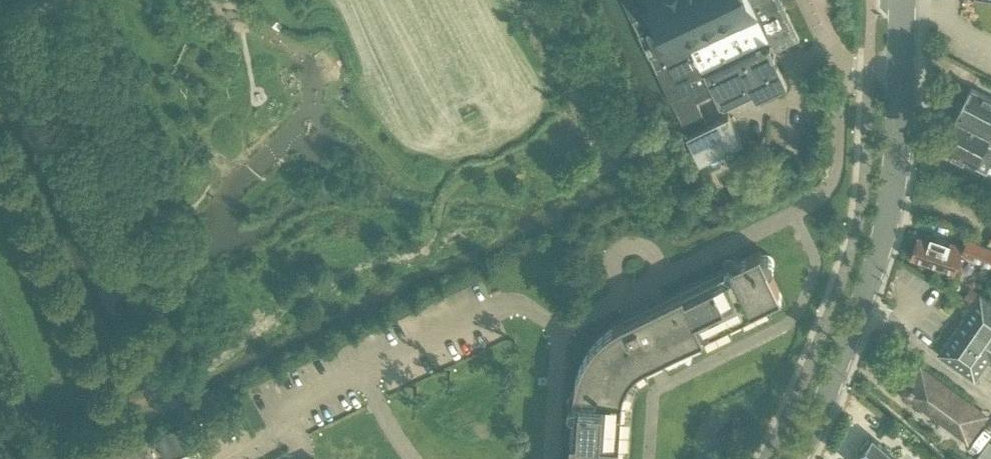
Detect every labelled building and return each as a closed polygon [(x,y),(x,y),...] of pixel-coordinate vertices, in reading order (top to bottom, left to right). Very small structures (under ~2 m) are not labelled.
[(688,135),(708,125),(695,97),(702,93),(704,98),(714,94),(720,107),(725,108),(753,95),(756,102),(788,87),(773,56),(776,55),(771,44),(784,38),(787,45),(800,39),(782,0),(624,0),(688,135)] [(971,87),(963,103),(990,117),(990,98),(971,87)] [(963,103),(956,117),(990,136),(990,135),(990,117),(963,103)] [(702,163),(744,143),(730,115),(708,125),(688,135),(702,163)] [(990,136),(956,117),(948,133),(990,155),(990,146),(987,143),(990,136)] [(948,133),(940,149),(986,173),(990,165),(990,166),(990,155),(948,133)] [(962,253),(990,265),(990,247),(986,245),(967,237),(963,246),(931,235),(929,239),(918,235),(910,257),(956,273),(962,253)] [(634,396),(634,395),(634,394),(634,393),(634,392),(635,391),(635,390),(635,389),(636,388),(636,387),(636,386),(637,385),(637,384),(638,383),(638,382),(639,381),(640,380),(640,379),(641,379),(642,378),(642,377),(643,376),(644,376),(645,375),(646,374),(647,373),(648,373),(650,372),(663,365),(786,305),(782,296),(782,295),(770,271),(771,271),(771,270),(772,270),(772,269),(773,269),(773,268),(773,267),(774,267),(774,266),(774,265),(774,264),(774,263),(774,262),(774,261),(774,260),(774,259),(773,259),(773,258),(772,257),(772,256),(771,256),(770,255),(769,255),(769,254),(768,254),(767,254),(766,254),(765,254),(764,254),(763,254),(762,254),(761,251),(740,262),(737,263),(736,262),(735,262),(735,261),(734,261),(734,260),(733,260),(732,260),(731,260),(730,260),(729,260),(728,260),(728,261),(727,261),(726,262),(725,263),(725,264),(725,265),(724,265),(724,266),(724,267),(724,268),(725,268),(725,269),(662,300),(625,318),(623,319),(620,321),(617,322),(615,324),(612,326),(610,328),(607,330),(605,332),(602,334),(600,336),(598,338),(596,341),(594,343),(592,346),(590,348),(588,351),(587,353),(585,356),(584,359),(582,362),(581,365),(580,368),(579,371),(578,374),(577,377),(576,380),(576,383),(575,386),(575,392),(574,396),(573,396),(573,397),(572,397),(571,397),(570,398),(569,399),(569,400),(568,400),(568,401),(568,402),(568,403),(568,404),(568,405),(569,406),(569,407),(570,407),(570,408),(571,408),(572,409),(573,409),(574,409),(570,458),(630,458),(634,396)] [(938,354),(975,380),(983,368),(988,362),(990,358),(990,359),(990,301),(981,294),(968,313),(938,354)] [(967,438),(983,416),(922,371),(906,392),(967,438)] [(192,433),(203,428),(200,420),(198,417),(155,438),(156,441),(165,458),(197,444),(192,433)] [(873,438),(871,441),(869,439),(861,449),(863,451),(860,454),(861,454),(857,458),(898,458),(873,438)] [(989,440),(976,458),(990,458),(990,442),(989,440)] [(147,443),(113,458),(155,458),(147,443)]
